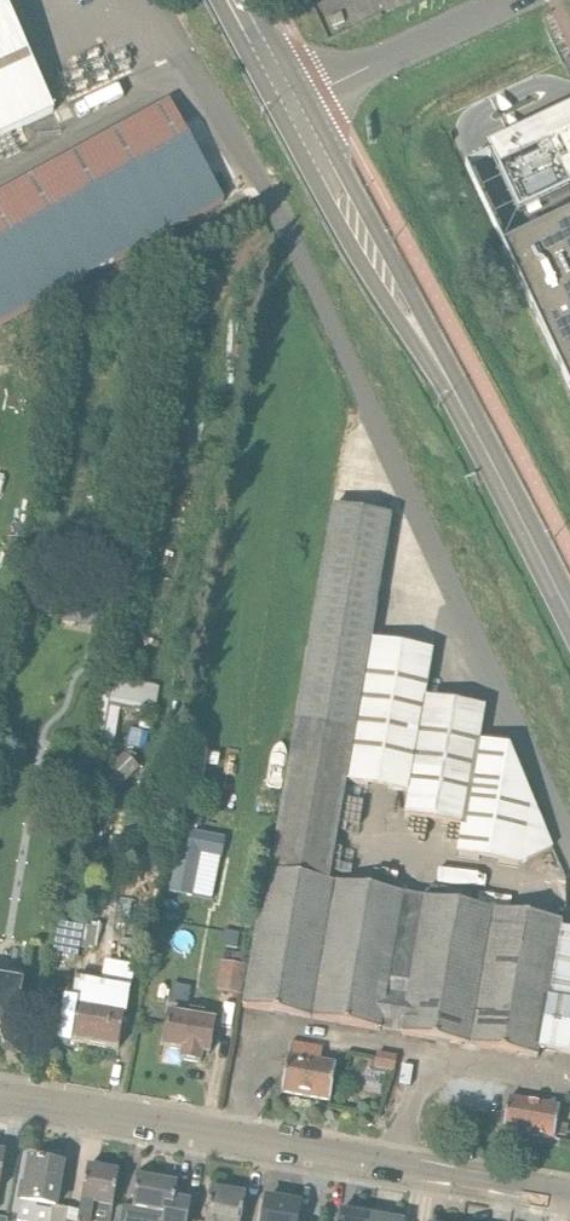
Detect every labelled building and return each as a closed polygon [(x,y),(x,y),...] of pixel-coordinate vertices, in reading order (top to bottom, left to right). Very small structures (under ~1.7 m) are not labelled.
[(54,112),(3,0),(0,0),(0,136),(54,112)] [(569,181),(569,98),(484,141),(517,207),(569,181)] [(72,154),(0,193),(0,324),(224,201),(169,100),(72,154)] [(569,215),(503,246),(544,334),(569,389),(569,214),(569,215)] [(538,1057),(539,1048),(560,927),(562,921),(331,881),(348,781),(411,792),(407,817),(466,827),(460,855),(519,865),(553,847),(509,747),(480,741),(486,707),(425,697),(433,650),(372,640),(393,515),(332,505),(270,871),(265,870),(253,939),(255,939),(243,1007),(538,1057)] [(123,677),(98,672),(82,747),(91,749),(107,752),(123,677)] [(107,752),(91,749),(88,774),(82,781),(103,803),(138,767),(124,753),(118,758),(113,753),(107,752)] [(205,811),(190,809),(187,824),(202,827),(205,811)] [(245,835),(183,825),(177,861),(196,865),(199,843),(242,851),(245,835)] [(58,920),(53,952),(77,955),(82,924),(58,920)] [(560,927),(539,1048),(569,1053),(569,929),(560,927)] [(241,934),(225,931),(222,947),(238,950),(241,934)] [(216,989),(240,994),(245,965),(221,960),(216,989)] [(13,1030),(22,981),(23,973),(0,969),(0,1028),(13,1030)] [(127,1000),(122,999),(90,993),(89,996),(75,994),(67,1039),(119,1048),(125,1010),(127,1000)] [(169,1011),(163,1047),(182,1050),(181,1059),(201,1062),(202,1053),(209,1054),(215,1019),(204,1017),(205,1011),(189,1009),(189,1014),(169,1011)] [(320,1061),(322,1047),(290,1042),(281,1092),(330,1101),(336,1064),(320,1061)] [(395,1069),(396,1060),(397,1058),(378,1054),(376,1066),(395,1069)] [(555,1137),(557,1123),(559,1106),(508,1098),(503,1129),(555,1137)] [(31,1157),(25,1185),(21,1185),(17,1204),(20,1204),(17,1220),(18,1220),(65,1220),(53,1219),(54,1210),(62,1166),(59,1165),(59,1162),(31,1157)] [(119,1173),(87,1167),(76,1220),(110,1220),(112,1209),(113,1209),(119,1173)] [(178,1184),(138,1176),(133,1208),(164,1213),(163,1220),(187,1220),(191,1202),(175,1200),(178,1184)] [(246,1195),(211,1189),(206,1220),(242,1220),(246,1195)] [(300,1205),(267,1199),(263,1220),(296,1220),(300,1205)] [(373,1212),(361,1210),(360,1215),(340,1211),(339,1220),(371,1220),(373,1212)] [(384,1219),(385,1214),(373,1212),(371,1220),(394,1220),(384,1219)]
